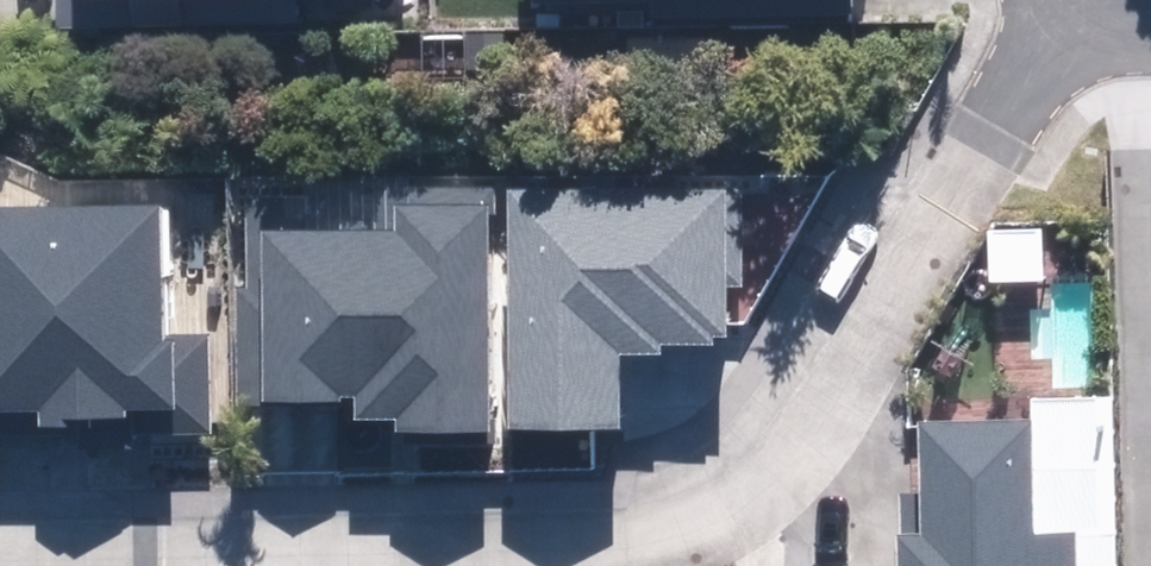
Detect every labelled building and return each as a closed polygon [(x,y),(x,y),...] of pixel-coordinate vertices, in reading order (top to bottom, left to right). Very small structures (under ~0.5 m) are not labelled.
[(60,13),(272,19),(273,0),(61,0),(60,13)] [(377,198),(376,244),(302,242),(303,211),(232,210),(227,424),(337,426),(337,442),(484,445),(489,200),(377,198)] [(737,198),(497,200),(499,444),(605,443),(604,369),(673,368),(673,350),(707,350),(707,292),(738,292),(737,198)] [(12,418),(11,443),(56,444),(55,475),(111,476),(113,426),(196,428),(199,347),(141,346),(144,220),(0,216),(0,418),(12,418)] [(1090,535),(1087,398),(1025,396),(1026,421),(1029,536),(1072,534),(1090,535)] [(898,565),(1073,565),(1072,534),(1029,536),(1026,421),(917,424),(920,536),(897,537),(898,565)]
